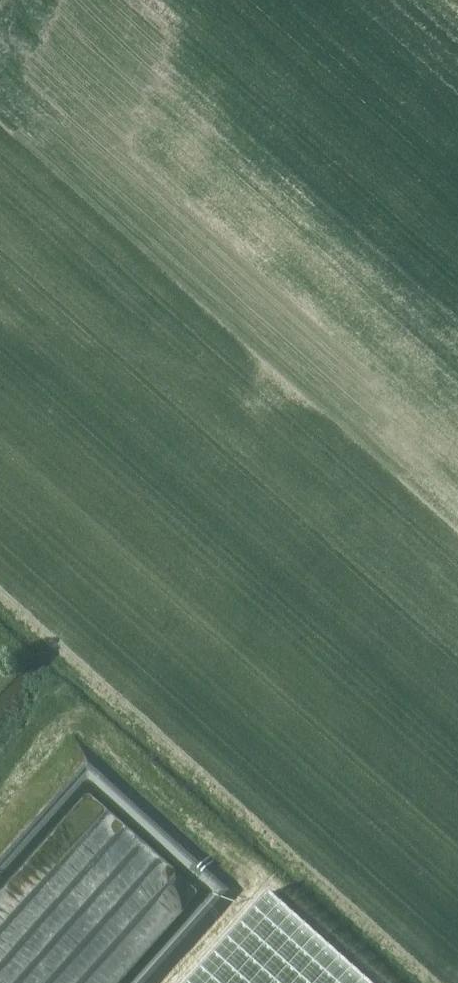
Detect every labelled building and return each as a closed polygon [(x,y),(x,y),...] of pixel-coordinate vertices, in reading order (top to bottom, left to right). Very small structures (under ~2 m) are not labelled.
[(264,889),(180,982),(368,982),(264,889)]
